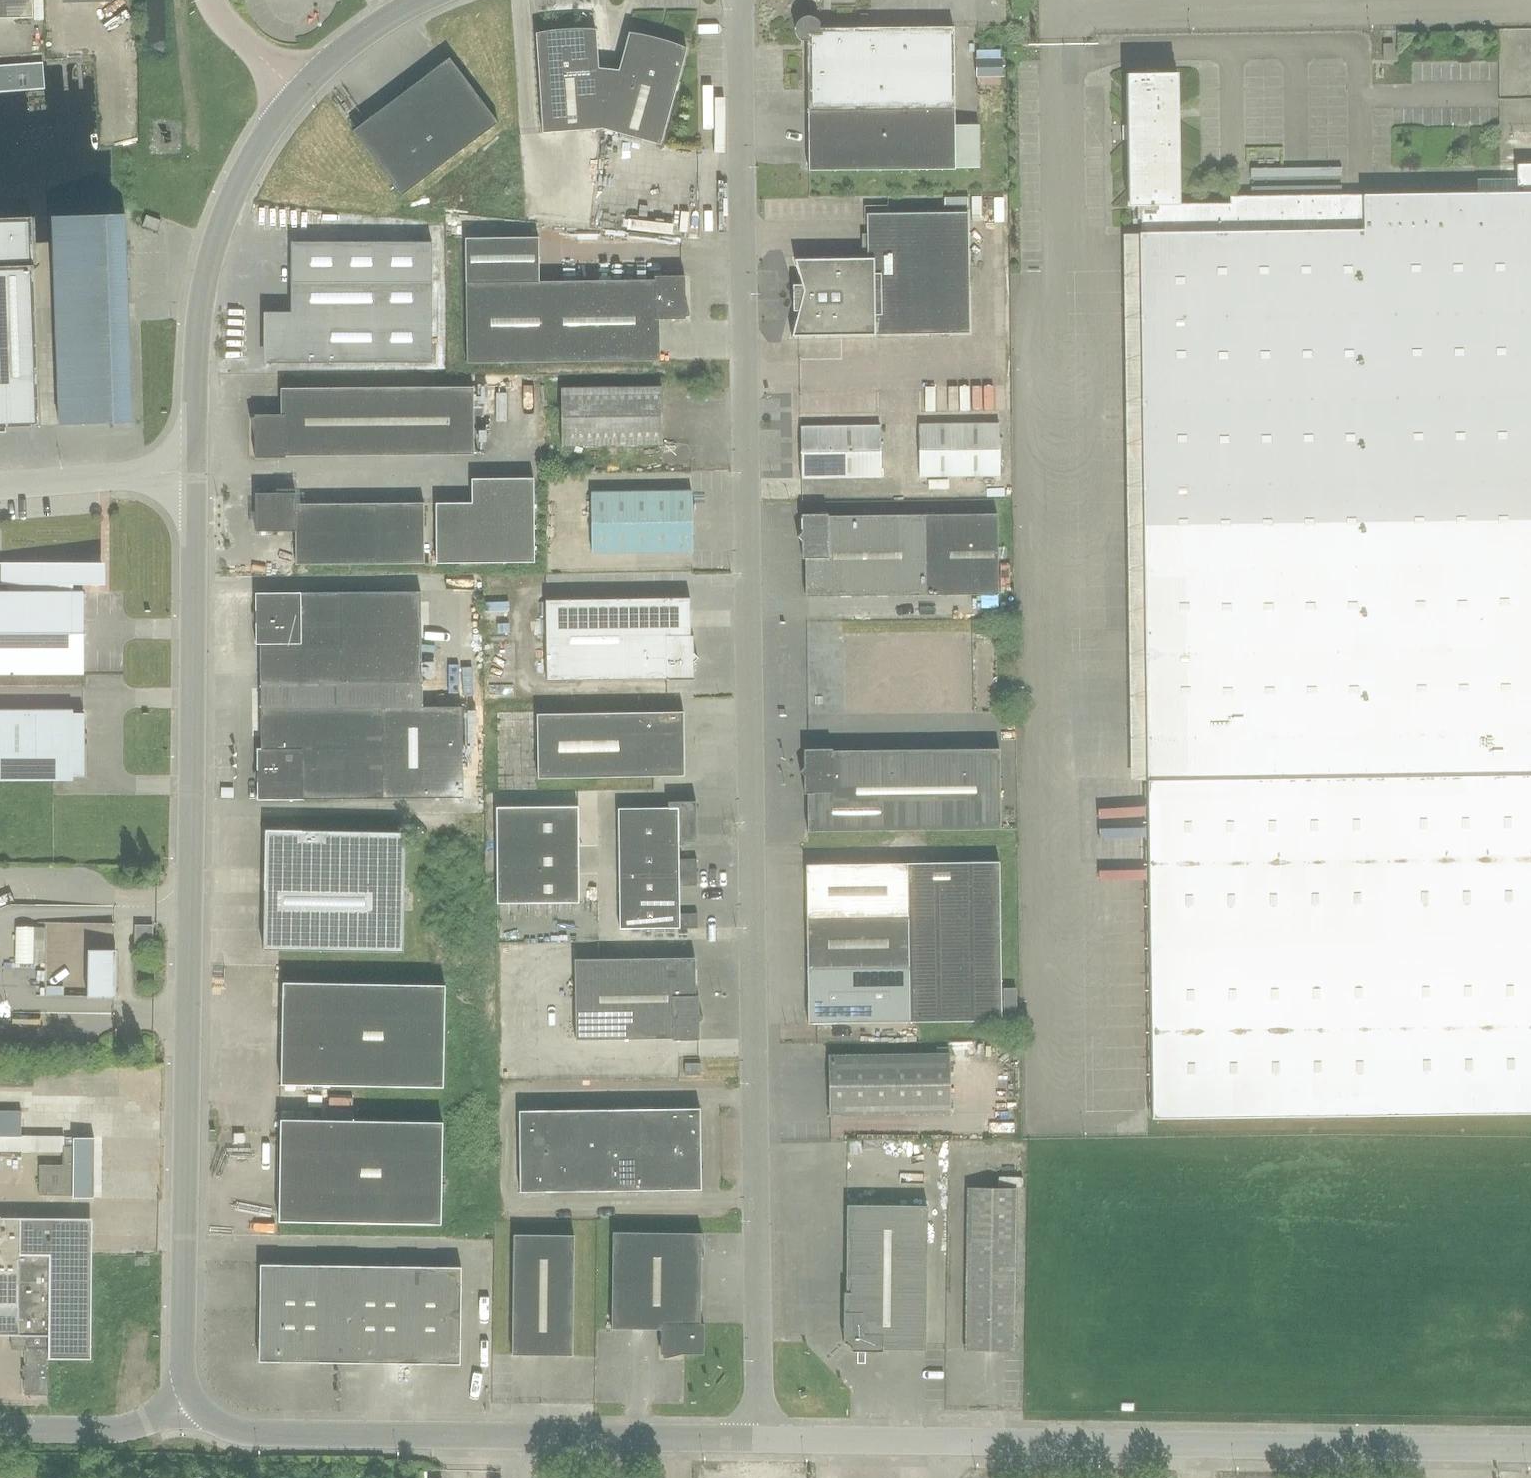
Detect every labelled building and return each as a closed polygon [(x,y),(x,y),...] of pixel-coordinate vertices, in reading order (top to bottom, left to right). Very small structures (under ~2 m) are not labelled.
[(33,0),(0,0),(0,18),(34,17),(33,0)] [(955,125),(954,27),(820,28),(820,22),(819,20),(817,19),(815,17),(813,16),(811,16),(807,16),(804,17),(801,18),(799,21),(797,23),(796,26),(796,30),(796,33),(798,36),(800,38),(802,41),(808,40),(809,171),(956,169),(956,168),(980,168),(979,125),(955,125)] [(607,88),(609,69),(599,68),(596,29),(593,35),(541,39),(537,33),(536,33),(543,133),(583,130),(580,89),(607,88)] [(661,144),(687,48),(682,53),(632,39),(630,32),(619,70),(609,69),(607,88),(580,89),(583,130),(603,128),(661,144)] [(1384,60),(1394,60),(1394,43),(1384,43),(1384,60)] [(474,90),(450,57),(401,94),(450,158),(498,122),(474,90)] [(1003,57),(978,57),(978,75),(1004,75),(1003,57)] [(1517,164),(1517,192),(1230,196),(1231,203),(1180,203),(1178,72),(1127,73),(1129,206),(1138,206),(1138,218),(1137,218),(1137,206),(1132,206),(1129,206),(1129,210),(1132,209),(1133,219),(1133,223),(1142,222),(1142,232),(1140,232),(1152,1119),(1530,1114),(1530,164),(1517,164)] [(450,158),(401,94),(353,130),(378,163),(402,195),(450,158)] [(969,212),(966,212),(965,197),(906,197),(906,213),(867,213),(868,258),(795,259),(804,290),(792,336),(971,333),(969,212)] [(133,421),(125,214),(52,216),(60,424),(133,421)] [(147,215),(144,226),(158,230),(161,220),(147,215)] [(34,238),(33,217),(0,218),(0,431),(7,431),(7,427),(40,425),(34,238)] [(691,317),(686,298),(686,277),(655,277),(655,279),(540,281),(539,237),(466,238),(467,363),(660,360),(660,319),(678,319),(678,318),(691,317)] [(432,362),(432,281),(433,242),(292,241),(291,281),(291,311),(267,311),(267,363),(432,362)] [(474,386),(281,388),(282,414),(263,414),(263,415),(251,418),(256,436),(255,436),(256,458),(286,457),(286,456),(474,454),(474,386)] [(663,444),(662,387),(561,388),(562,445),(663,444)] [(920,424),(920,477),(1000,476),(1000,423),(920,424)] [(882,477),(881,425),(801,426),(802,478),(882,477)] [(537,562),(536,478),(474,478),(475,502),(439,502),(439,562),(537,562)] [(693,491),(592,492),(593,553),(693,551),(693,491)] [(425,503),(296,503),(296,493),(256,493),(256,531),(296,531),(296,564),(425,563),(425,503)] [(998,514),(829,516),(829,514),(802,514),(803,532),(799,536),(803,540),(803,558),(806,558),(806,597),(999,594),(998,514)] [(84,591),(74,591),(74,584),(92,584),(102,584),(102,563),(92,563),(92,562),(0,562),(0,584),(13,584),(13,591),(0,591),(0,674),(84,673),(84,591)] [(423,591),(342,592),(256,593),(257,644),(261,644),(261,684),(424,683),(423,591)] [(695,653),(694,635),(692,635),(691,598),(546,600),(547,681),(669,679),(669,680),(695,679),(695,662),(699,657),(695,653)] [(258,748),(258,799),(384,798),(462,798),(462,706),(424,707),(424,683),(261,684),(262,708),(262,748),(258,748)] [(686,776),(684,711),(538,714),(539,778),(686,776)] [(85,743),(85,713),(0,713),(0,776),(55,776),(55,771),(82,771),(82,743),(85,743)] [(1001,829),(1000,749),(833,751),(833,749),(805,749),(805,767),(801,772),(805,776),(805,793),(808,793),(809,832),(1001,829)] [(669,802),(669,808),(619,808),(619,846),(679,845),(682,845),(685,842),(698,842),(698,802),(669,802)] [(497,807),(498,848),(579,847),(579,806),(497,807)] [(406,832),(266,830),(264,950),(404,952),(406,832)] [(698,872),(697,859),(679,859),(679,845),(619,846),(620,873),(698,872)] [(580,874),(579,847),(498,848),(498,875),(580,874)] [(1000,862),(913,863),(913,916),(914,969),(915,1022),(1002,1021),(1000,862)] [(913,916),(913,863),(807,865),(808,918),(913,916)] [(680,886),(698,886),(698,872),(620,873),(620,901),(680,900),(680,886)] [(580,903),(580,874),(498,875),(498,904),(580,903)] [(698,928),(698,914),(680,914),(680,900),(620,901),(620,929),(680,928),(680,929),(698,928)] [(914,969),(913,916),(808,918),(808,970),(914,969)] [(47,928),(36,927),(36,963),(48,963),(47,928)] [(150,928),(137,928),(137,939),(150,939),(150,928)] [(90,950),(89,997),(113,997),(114,950),(90,950)] [(672,1040),(702,1039),(700,1022),(705,1017),(700,1012),(700,996),(695,996),(696,959),(571,959),(574,1039),(672,1037),(672,1040)] [(915,1022),(914,969),(808,970),(809,1023),(915,1022)] [(446,985),(284,982),(282,1084),(444,1087),(446,985)] [(951,1114),(950,1053),(829,1055),(830,1116),(951,1114)] [(701,1076),(701,1064),(686,1063),(686,1076),(701,1076)] [(550,1110),(520,1111),(520,1151),(521,1192),(551,1192),(581,1191),(611,1191),(641,1190),(671,1190),(702,1190),(701,1149),(701,1108),(670,1109),(640,1109),(610,1109),(580,1110),(550,1110)] [(21,1156),(22,1151),(64,1151),(63,1165),(40,1164),(40,1195),(74,1196),(74,1198),(94,1198),(95,1138),(65,1137),(65,1136),(22,1136),(22,1111),(0,1111),(0,1156),(21,1156)] [(442,1224),(443,1122),(281,1119),(279,1221),(442,1224)] [(1015,1351),(1017,1188),(968,1188),(966,1350),(1015,1351)] [(927,1350),(928,1205),(848,1205),(847,1292),(845,1292),(844,1343),(852,1351),(883,1351),(883,1350),(927,1350)] [(51,1283),(51,1267),(51,1255),(21,1254),(21,1219),(1,1218),(1,1217),(0,1217),(0,1335),(26,1335),(26,1395),(50,1395),(50,1307),(51,1283)] [(50,1307),(50,1359),(92,1359),(93,1250),(93,1219),(21,1219),(21,1239),(21,1254),(51,1255),(51,1258),(51,1267),(51,1283),(50,1307)] [(701,1323),(702,1233),(614,1232),(612,1328),(661,1329),(661,1345),(664,1358),(683,1353),(683,1354),(704,1354),(705,1323),(701,1323)] [(514,1234),(513,1355),(574,1355),(575,1235),(514,1234)] [(341,1314),(342,1265),(262,1264),(261,1313),(341,1314)] [(381,1314),(382,1266),(342,1265),(341,1314),(381,1314)] [(421,1315),(422,1266),(382,1266),(381,1314),(421,1315)] [(463,1267),(422,1266),(421,1315),(462,1316),(463,1267)] [(341,1362),(341,1314),(261,1313),(260,1361),(341,1362)] [(381,1363),(381,1314),(341,1314),(341,1362),(381,1363)] [(421,1364),(421,1315),(381,1314),(381,1363),(421,1364)] [(461,1364),(462,1316),(421,1315),(421,1364),(461,1364)]
